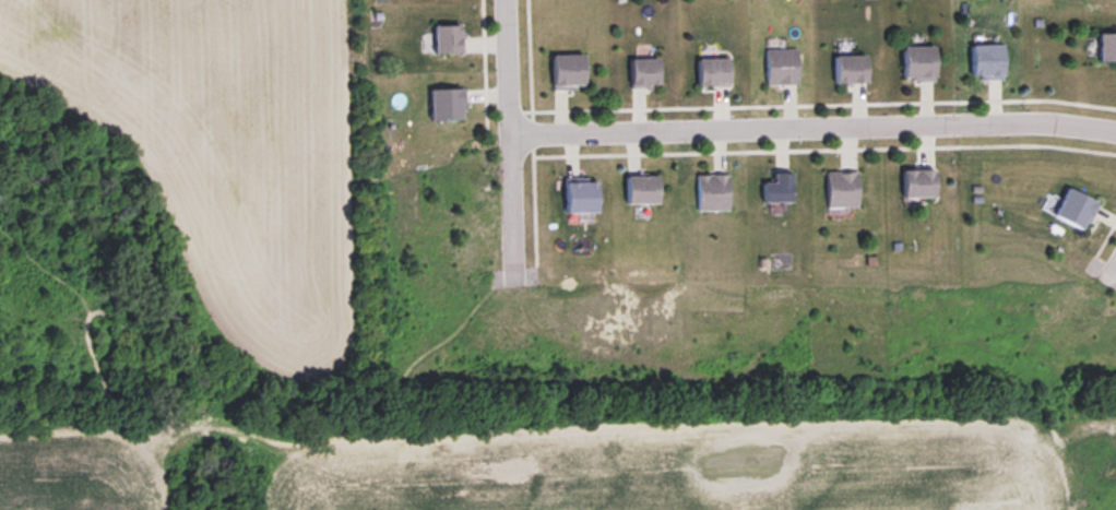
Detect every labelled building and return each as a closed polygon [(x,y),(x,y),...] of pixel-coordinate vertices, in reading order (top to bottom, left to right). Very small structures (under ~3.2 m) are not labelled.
[(461,27),(434,27),(434,55),(461,55),(461,27)] [(1100,34),(1100,62),(1115,62),(1115,34),(1100,34)] [(971,46),(971,80),(1004,80),(1004,46),(971,46)] [(902,47),(902,81),(935,81),(935,47),(902,47)] [(796,49),(764,49),(764,85),(796,85),(796,49)] [(584,56),(551,56),(551,90),(584,90),(584,56)] [(866,84),(866,57),(833,57),(833,84),(866,84)] [(629,59),(629,87),(658,87),(658,59),(629,59)] [(728,60),(697,60),(697,86),(728,86),(728,60)] [(430,90),(430,121),(463,121),(463,90),(430,90)] [(935,170),(901,170),(901,199),(935,199),(935,170)] [(857,209),(857,171),(826,171),(826,209),(857,209)] [(761,183),(761,203),(792,203),(792,174),(773,174),(773,183),(761,183)] [(728,212),(728,175),(696,175),(696,212),(728,212)] [(626,204),(658,204),(658,176),(626,176),(626,204)] [(566,214),(596,214),(596,182),(566,182),(566,214)] [(1083,232),(1097,203),(1068,188),(1053,216),(1083,232)]
